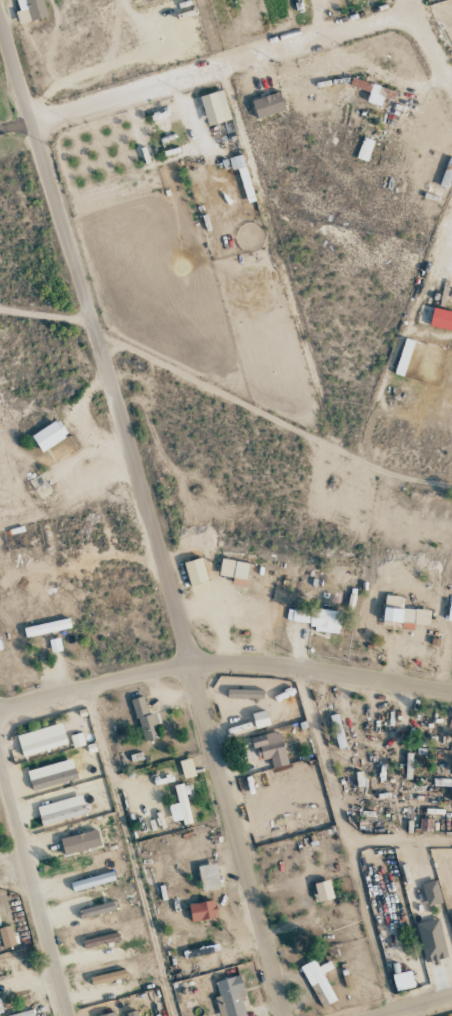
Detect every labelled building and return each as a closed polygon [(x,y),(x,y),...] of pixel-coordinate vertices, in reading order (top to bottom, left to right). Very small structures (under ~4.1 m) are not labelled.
[(19,11),(15,12),(18,24),(47,17),(43,0),(16,0),(19,11)] [(395,90),(364,84),(363,90),(368,91),(366,103),(381,106),(383,98),(393,100),(395,90)] [(208,126),(231,119),(222,90),(199,97),(208,126)] [(285,110),(279,92),(251,102),(257,120),(285,110)] [(367,162),(373,141),(363,138),(356,158),(367,162)] [(239,168),(244,198),(251,197),(244,155),(229,158),(231,170),(239,168)] [(433,308),(429,325),(451,332),(451,313),(433,308)] [(412,340),(403,338),(395,375),(404,377),(412,340)] [(31,436),(42,453),(68,435),(57,419),(31,436)] [(190,585),(207,580),(201,558),(183,563),(190,585)] [(231,583),(246,586),(250,564),(222,558),(218,575),(233,578),(231,583)] [(430,609),(402,608),(403,596),(384,596),(382,626),(414,628),(414,624),(429,625),(430,609)] [(339,633),(341,612),(287,608),(286,621),(312,623),(311,631),(339,633)] [(23,628),(25,638),(71,628),(68,618),(23,628)] [(262,698),(263,690),(227,689),(227,697),(262,698)] [(153,714),(147,715),(143,697),(132,699),(142,741),(158,738),(153,714)] [(252,713),(254,728),(269,725),(267,710),(252,713)] [(346,747),(337,713),(329,715),(338,749),(346,747)] [(252,736),(256,760),(270,758),(272,768),(286,765),(281,732),(252,736)] [(69,736),(73,748),(84,744),(81,733),(69,736)] [(22,755),(67,744),(65,735),(20,746),(22,755)] [(183,779),(195,776),(191,758),(179,761),(183,779)] [(77,781),(75,770),(29,778),(31,789),(77,781)] [(169,804),(171,822),(182,820),(183,825),(192,824),(187,784),(174,785),(177,803),(169,804)] [(42,826),(87,813),(81,794),(36,807),(42,826)] [(64,856),(100,845),(96,829),(60,840),(64,856)] [(201,890),(220,889),(217,863),(198,865),(201,890)] [(115,883),(113,873),(70,881),(72,890),(115,883)] [(318,902),(334,898),(329,880),(313,884),(318,902)] [(188,905),(191,923),(217,918),(213,900),(188,905)] [(78,910),(81,919),(114,910),(111,901),(78,910)] [(448,957),(438,918),(416,924),(425,962),(436,960),(448,957)] [(3,948),(16,945),(11,926),(0,928),(0,936),(3,948)] [(82,939),(83,947),(118,942),(117,934),(82,939)] [(301,966),(321,1007),(336,1000),(323,973),(333,968),(329,961),(317,966),(314,960),(301,966)] [(90,976),(91,984),(126,978),(124,970),(90,976)] [(414,987),(411,971),(392,974),(395,991),(414,987)] [(241,997),(244,996),(240,976),(215,981),(218,997),(215,997),(219,1015),(245,1015),(241,997)]
